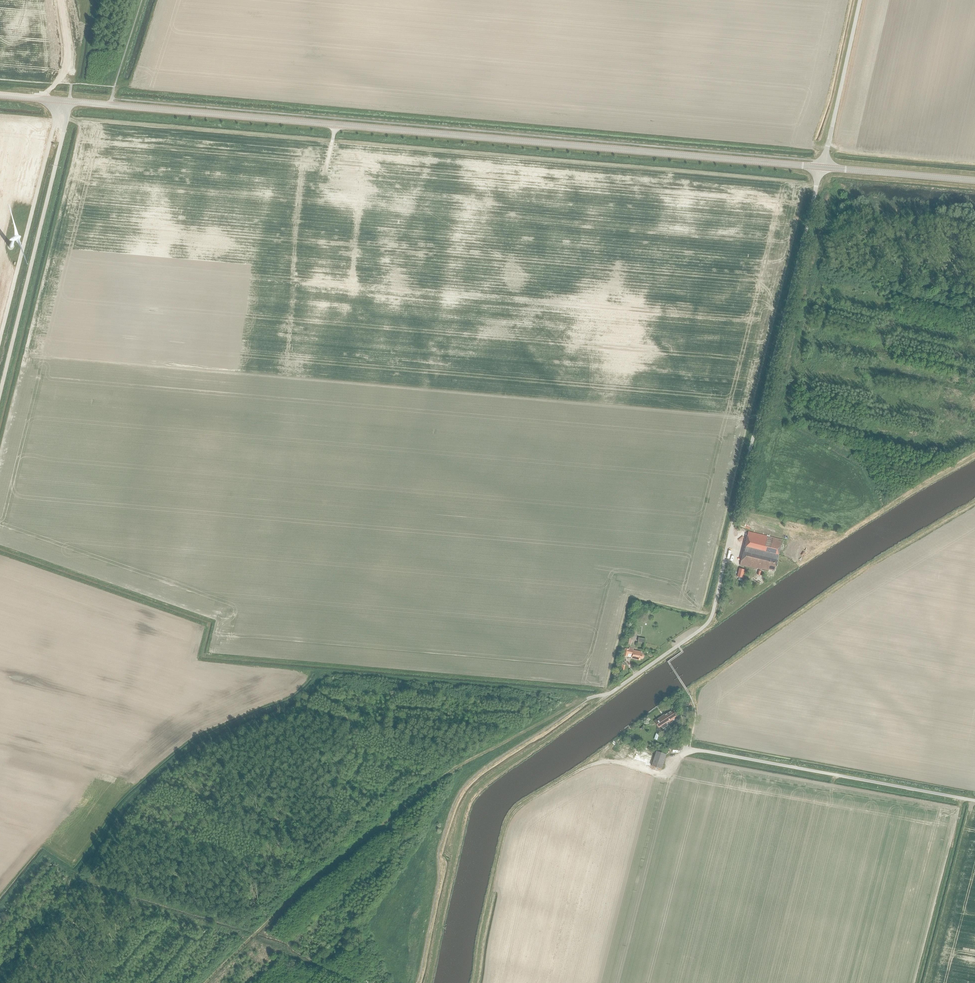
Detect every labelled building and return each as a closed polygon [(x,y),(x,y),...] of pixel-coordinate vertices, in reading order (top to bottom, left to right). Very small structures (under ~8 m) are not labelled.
[(769,570),(775,571),(778,559),(780,552),(781,544),(783,540),(749,531),(740,565),(757,569),(758,568),(762,569),(768,570),(769,570)] [(641,659),(642,659),(644,658),(644,656),(643,654),(642,654),(642,652),(633,650),(634,649),(629,648),(629,649),(625,649),(624,656),(632,658),(631,658),(640,660),(641,659)] [(677,715),(673,710),(666,715),(657,720),(658,721),(659,723),(661,726),(663,729),(668,726),(666,723),(669,721),(671,720),(671,719),(677,715)] [(639,742),(644,739),(642,736),(647,732),(642,725),(632,732),(639,742)] [(667,754),(657,751),(652,766),(662,769),(667,754)]
